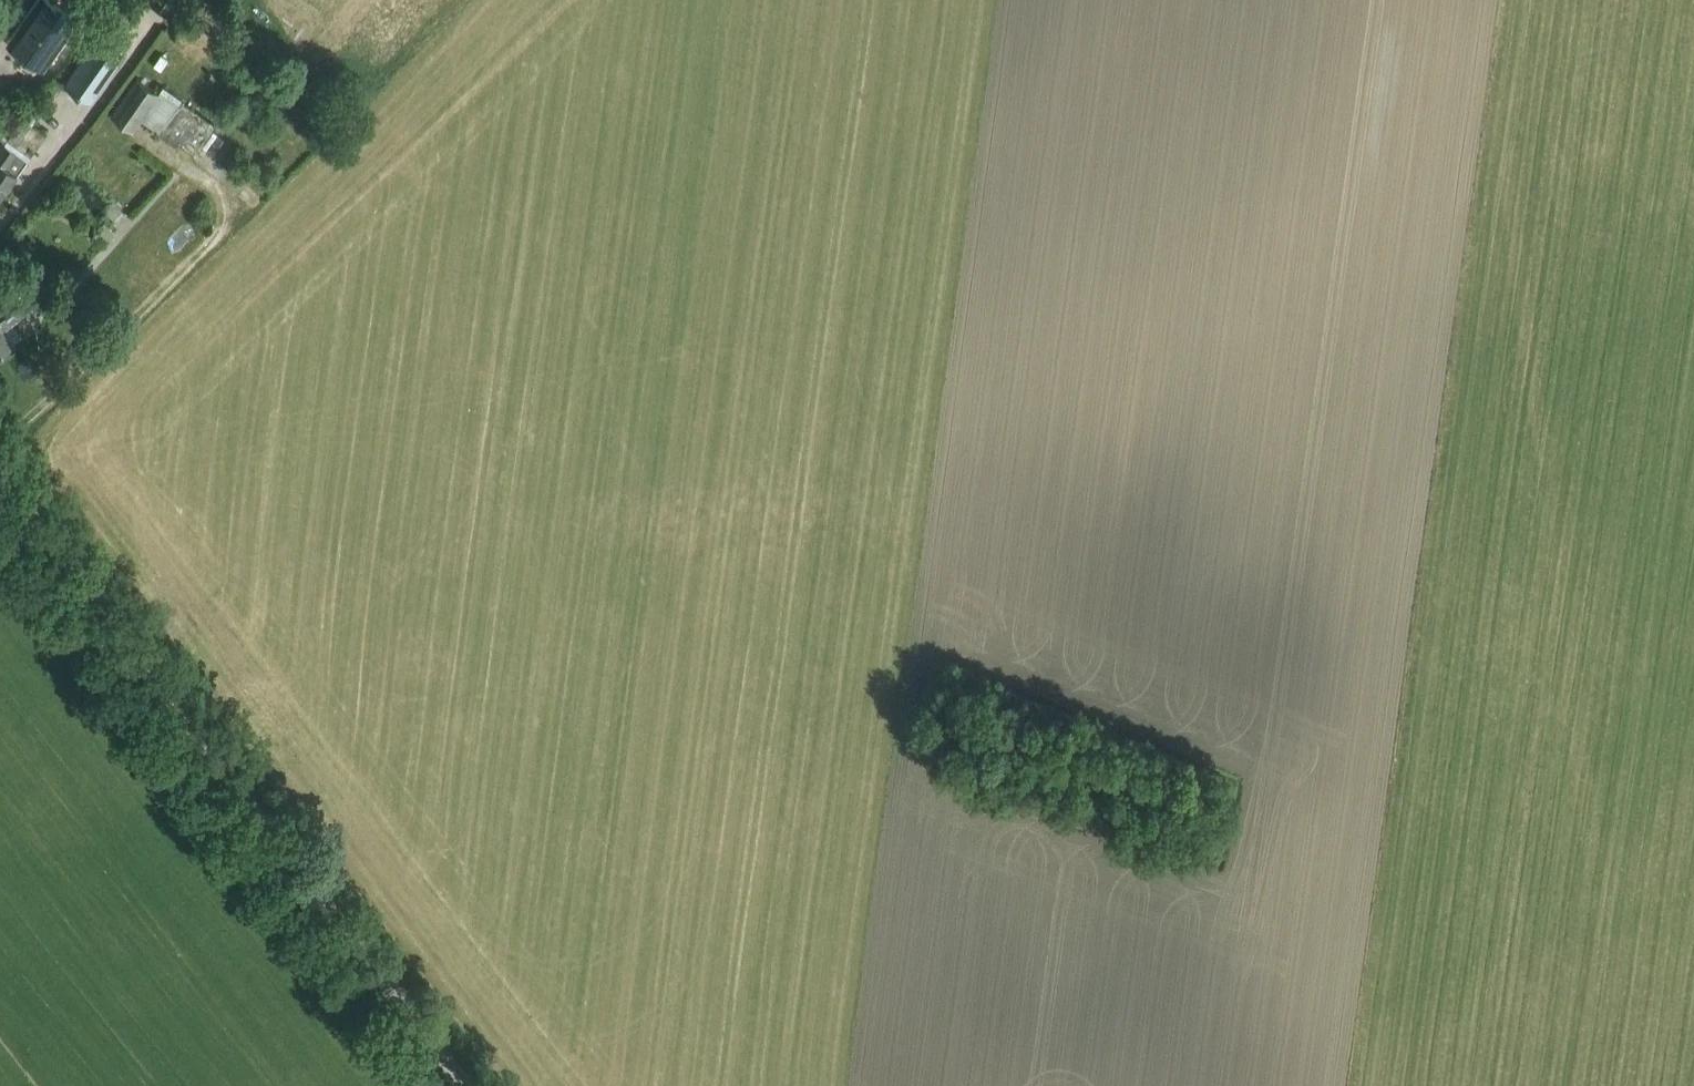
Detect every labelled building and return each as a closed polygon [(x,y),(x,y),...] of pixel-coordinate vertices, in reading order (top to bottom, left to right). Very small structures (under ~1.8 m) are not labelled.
[(53,0),(37,0),(7,42),(44,68),(79,19),(53,0)] [(65,82),(92,100),(124,52),(97,34),(65,82)] [(111,114),(135,131),(161,93),(160,92),(137,76),(111,114)] [(185,100),(161,133),(177,144),(180,139),(198,151),(218,123),(185,100)] [(38,118),(28,111),(8,139),(34,157),(49,136),(33,125),(38,118)] [(4,145),(2,144),(0,147),(0,205),(30,163),(4,145)] [(115,231),(105,221),(97,229),(107,239),(115,231)] [(29,312),(14,290),(0,300),(0,301),(1,302),(0,303),(0,355),(13,346),(2,331),(29,312)]
